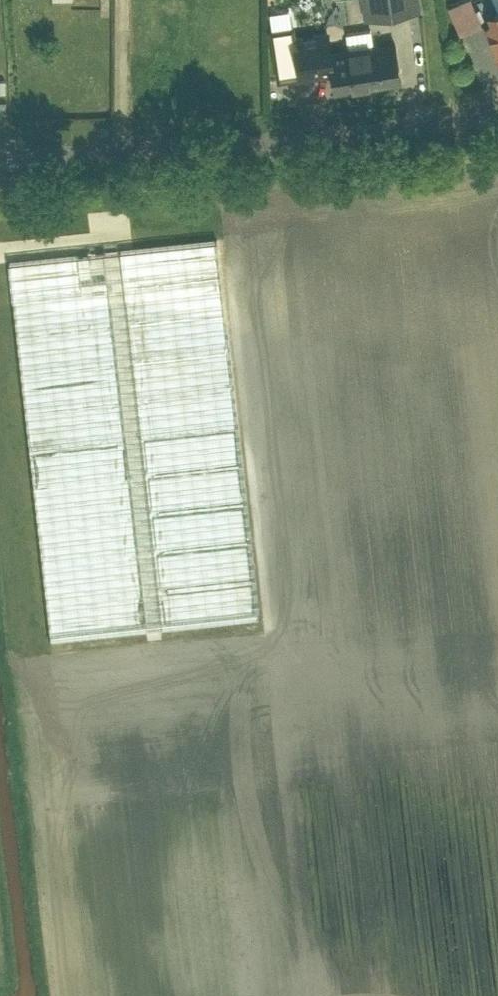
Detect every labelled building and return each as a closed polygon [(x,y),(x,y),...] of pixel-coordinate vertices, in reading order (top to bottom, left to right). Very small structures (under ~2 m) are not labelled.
[(374,19),(425,12),(423,0),(371,0),(374,19)] [(453,6),(465,34),(486,25),(476,0),(468,0),(453,6)] [(497,44),(497,6),(484,11),(497,44)] [(285,8),(265,10),(266,24),(286,22),(285,8)] [(300,26),(275,30),(283,78),(304,75),(305,78),(341,72),(338,51),(335,33),(302,38),(300,26)] [(401,42),(338,51),(341,72),(344,91),(407,82),(401,42)] [(218,237),(10,262),(33,454),(241,429),(218,237)]
